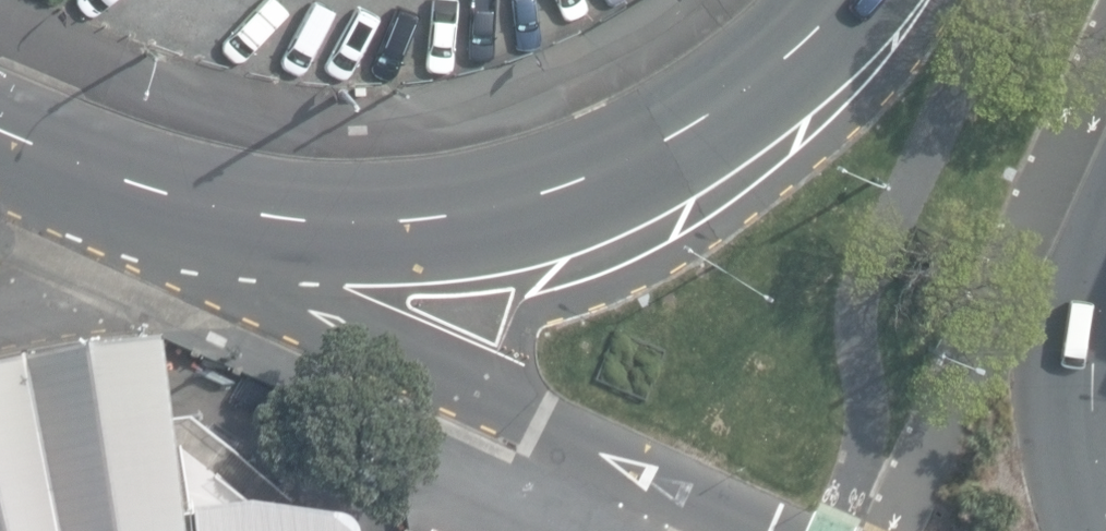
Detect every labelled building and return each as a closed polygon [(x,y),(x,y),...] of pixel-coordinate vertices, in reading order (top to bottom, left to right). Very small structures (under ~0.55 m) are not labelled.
[(164,341),(83,350),(18,359),(0,363),(0,530),(186,530),(164,341)] [(194,512),(196,530),(360,530),(358,525),(350,519),(337,516),(297,510),(268,507),(237,506),(206,510),(194,512)]
